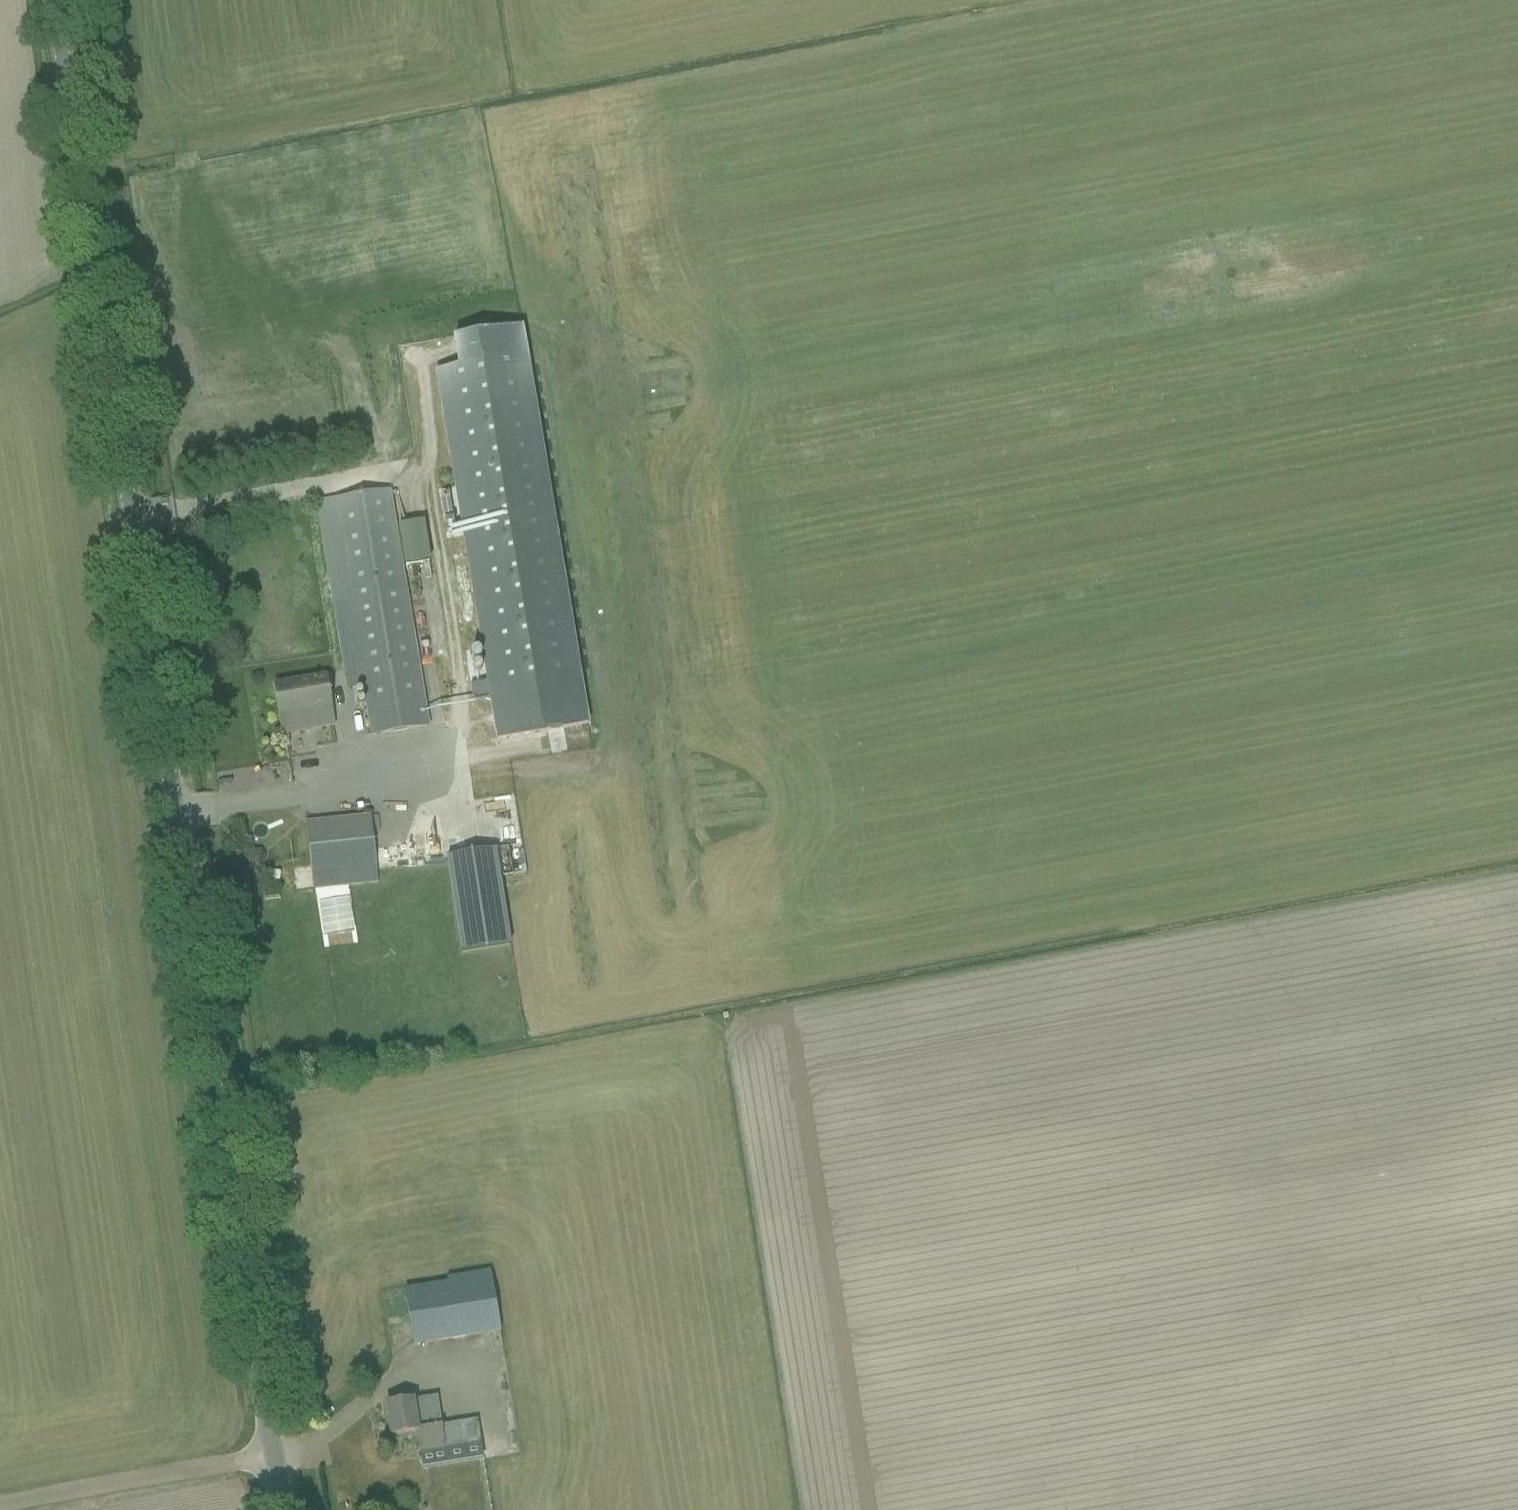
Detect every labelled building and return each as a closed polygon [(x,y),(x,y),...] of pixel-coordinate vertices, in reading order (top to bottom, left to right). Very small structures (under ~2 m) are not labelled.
[(445,379),(424,383),(476,688),(464,690),(466,702),(478,700),(486,748),(577,733),(509,336),(440,348),(445,379)] [(364,688),(372,735),(430,725),(390,490),(316,503),(345,681),(346,680),(347,690),(364,688)] [(280,717),(284,735),(334,725),(326,677),(275,685),(280,717)] [(292,753),(316,749),(313,730),(289,734),(292,753)] [(314,873),(316,889),(378,882),(371,817),(307,824),(312,874),(314,873)] [(462,953),(510,946),(495,850),(447,858),(462,953)] [(406,1290),(415,1346),(501,1332),(492,1277),(406,1290)] [(406,1402),(386,1405),(391,1435),(418,1431),(421,1453),(445,1449),(441,1425),(437,1397),(406,1402)]
